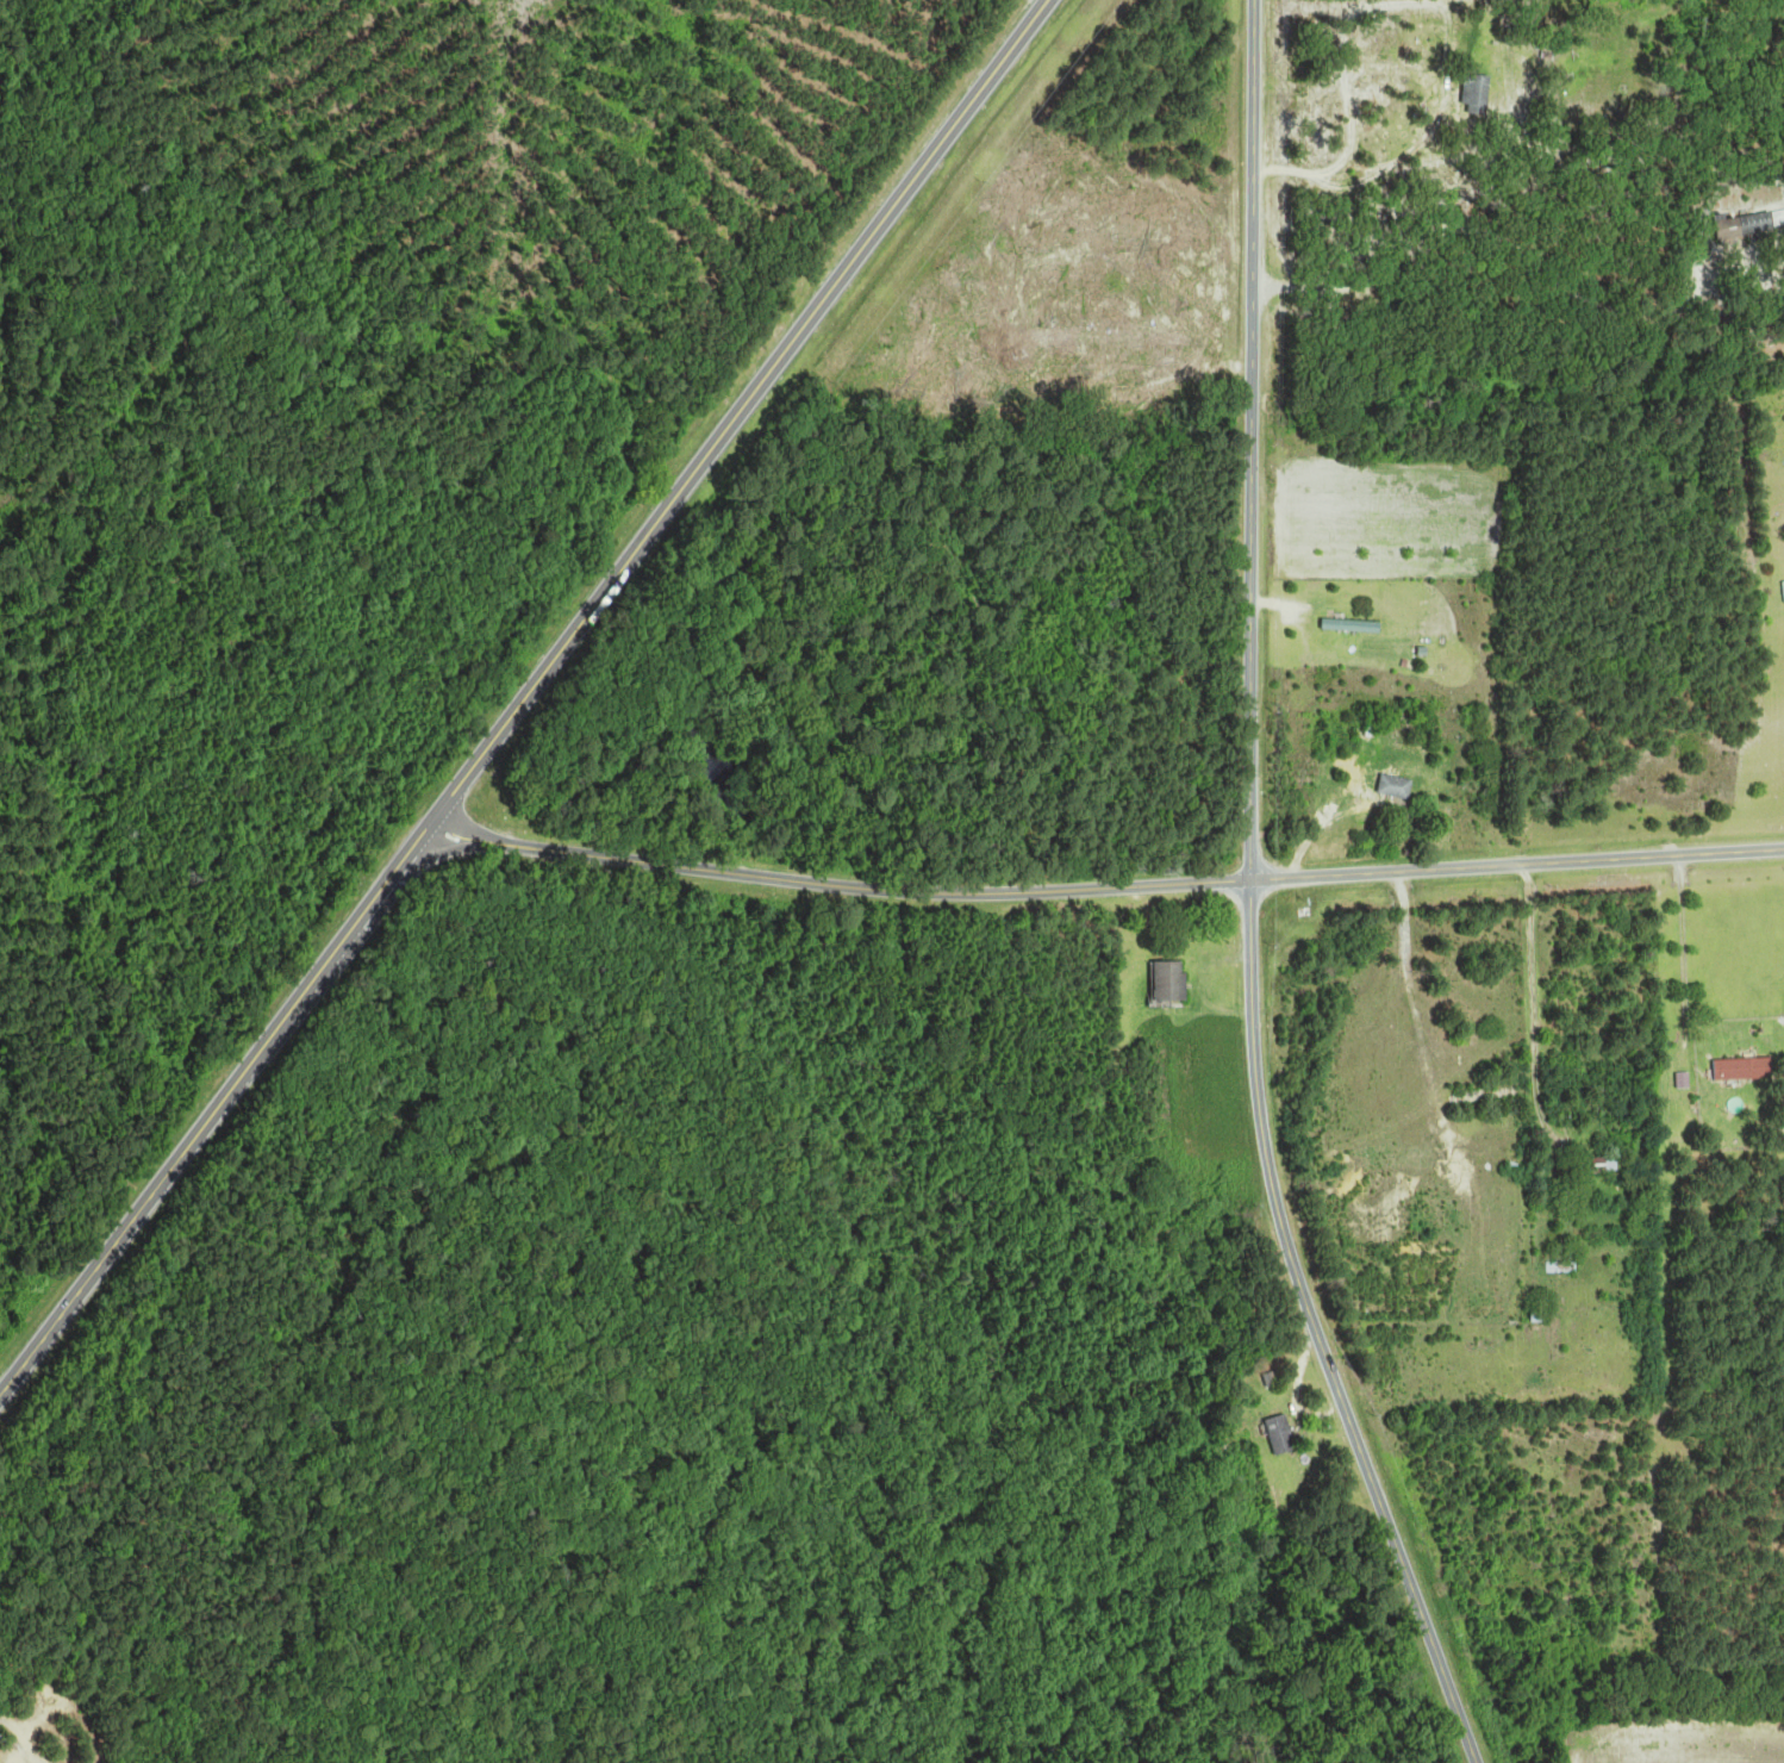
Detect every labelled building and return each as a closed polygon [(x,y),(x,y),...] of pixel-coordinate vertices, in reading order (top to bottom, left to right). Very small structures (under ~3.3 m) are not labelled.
[(1493,114),(1493,75),(1468,75),(1468,114),(1493,114)] [(1719,218),(1720,238),(1783,232),(1783,212),(1719,218)] [(1324,631),(1383,632),(1383,621),(1324,620),(1324,631)] [(1417,781),(1384,775),(1380,795),(1413,801),(1417,781)] [(1191,1002),(1191,963),(1156,963),(1156,1002),(1191,1002)] [(1718,1080),(1778,1080),(1778,1059),(1717,1059),(1718,1080)] [(1623,1159),(1598,1159),(1598,1173),(1623,1173),(1623,1159)] [(1584,1267),(1584,1256),(1554,1256),(1554,1267),(1584,1267)] [(1279,1456),(1300,1450),(1290,1415),(1269,1421),(1279,1456)]
